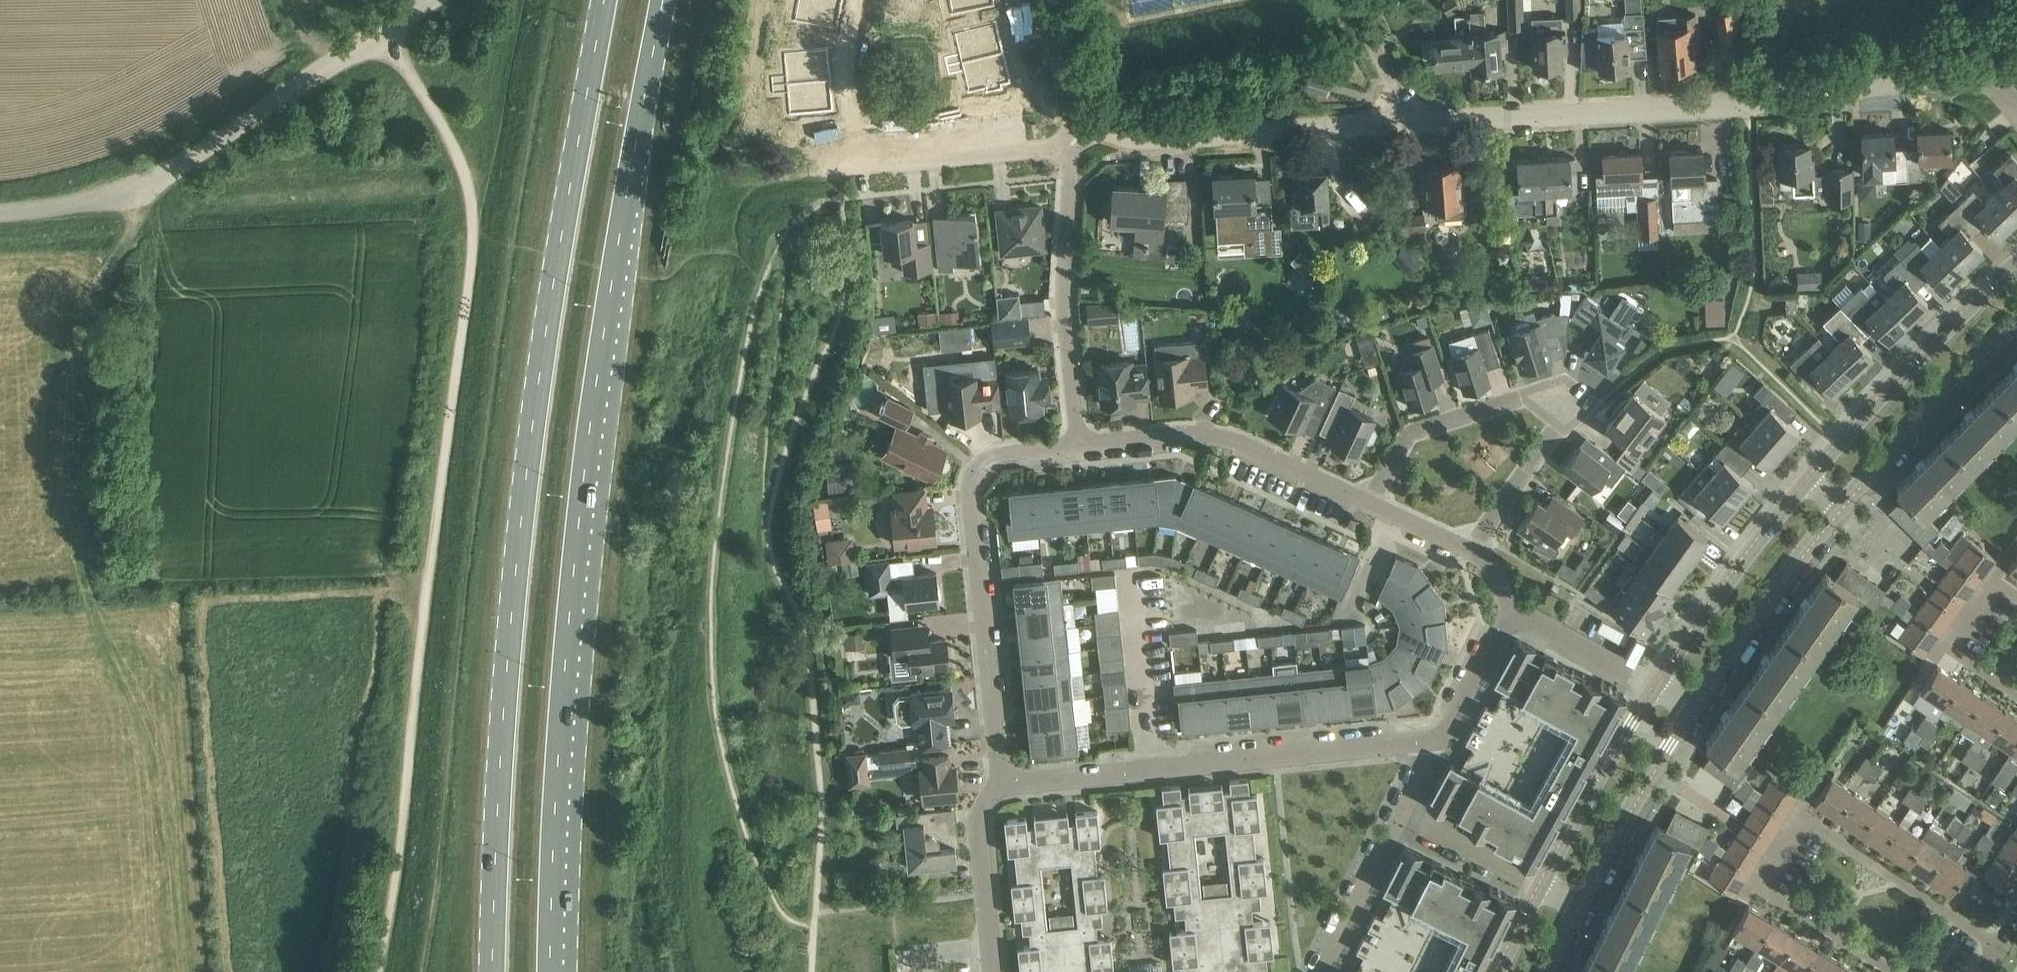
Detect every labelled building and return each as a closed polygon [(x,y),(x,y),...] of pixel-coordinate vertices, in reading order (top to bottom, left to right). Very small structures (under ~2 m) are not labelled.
[(791,19),(837,28),(841,5),(840,5),(841,0),(795,0),(791,19)] [(949,14),(995,5),(994,0),(946,0),(949,14)] [(1449,14),(1462,7),(1458,0),(1444,0),(1442,1),(1449,14)] [(1510,28),(1523,27),(1522,0),(1509,0),(1510,28)] [(1568,16),(1580,16),(1580,0),(1567,0),(1568,16)] [(1484,9),(1470,10),(1473,66),(1474,69),(1500,67),(1498,40),(1505,40),(1504,28),(1486,30),(1484,9)] [(1581,53),(1581,68),(1599,67),(1630,66),(1629,56),(1647,54),(1645,24),(1643,9),(1624,10),(1626,25),(1626,30),(1598,33),(1598,28),(1581,28),(1581,53)] [(1732,9),(1717,12),(1721,42),(1737,40),(1732,9)] [(1473,66),(1470,10),(1466,10),(1467,13),(1454,14),(1456,34),(1433,36),(1436,63),(1462,60),(1463,67),(1473,66)] [(1657,17),(1661,68),(1694,65),(1693,41),(1698,40),(1696,14),(1670,16),(1657,17)] [(1532,17),(1533,31),(1534,66),(1561,65),(1560,49),(1568,48),(1568,47),(1566,47),(1566,31),(1563,31),(1562,16),(1532,17)] [(958,55),(960,62),(1002,52),(995,22),(952,32),(958,55)] [(786,83),(830,79),(827,48),(783,52),(785,75),(786,83)] [(1004,61),(1002,52),(960,62),(962,70),(962,71),(960,71),(966,93),(982,90),(982,93),(996,90),(995,86),(1011,83),(1006,60),(1004,61)] [(946,57),(948,65),(960,62),(958,55),(946,57)] [(962,70),(960,62),(948,65),(950,73),(962,70)] [(1303,72),(1301,79),(1305,84),(1304,86),(1305,86),(1306,85),(1321,89),(1320,90),(1321,90),(1326,76),(1325,75),(1325,77),(1310,71),(1310,70),(1309,69),(1309,71),(1303,72)] [(786,83),(785,75),(773,76),(774,84),(786,83)] [(830,79),(786,83),(787,91),(787,92),(785,92),(787,114),(818,112),(834,110),(832,88),(830,88),(830,79)] [(786,83),(774,84),(775,92),(787,91),(786,83)] [(1919,146),(1906,147),(1907,179),(1920,178),(1920,161),(1951,159),(1950,148),(1949,128),(1948,128),(1919,130),(1919,129),(1918,129),(1919,146)] [(1895,180),(1907,179),(1906,147),(1895,148),(1894,131),(1892,131),(1863,133),(1863,132),(1862,133),(1864,163),(1864,176),(1882,176),(1887,180),(1895,180)] [(1827,199),(1853,199),(1853,167),(1827,167),(1827,172),(1814,172),(1813,156),(1811,156),(1810,143),(1778,145),(1779,158),(1774,159),(1775,174),(1780,174),(1781,176),(1781,186),(1793,185),(1793,192),(1813,192),(1827,191),(1827,198),(1827,199)] [(1704,180),(1703,149),(1670,151),(1672,170),(1672,183),(1672,200),(1673,218),(1718,216),(1716,180),(1704,180)] [(1604,154),(1603,154),(1605,176),(1597,177),(1598,195),(1627,193),(1628,208),(1639,207),(1641,236),(1660,235),(1657,195),(1658,195),(1657,174),(1643,175),(1641,152),(1640,152),(1604,154)] [(2016,214),(2016,159),(2011,152),(1994,169),(2006,182),(1996,192),(2016,214)] [(1547,213),(1544,156),(1543,156),(1543,157),(1512,159),(1513,175),(1519,175),(1520,193),(1535,192),(1536,213),(1547,213)] [(1547,213),(1547,223),(1558,222),(1557,191),(1572,190),(1571,172),(1576,172),(1575,156),(1544,157),(1544,156),(1547,213)] [(1459,162),(1425,164),(1427,184),(1428,207),(1430,207),(1430,215),(1437,214),(1438,217),(1462,215),(1460,182),(1459,162)] [(1329,207),(1327,169),(1299,171),(1300,189),(1293,189),(1294,203),(1301,202),(1301,208),(1315,207),(1315,223),(1329,222),(1328,207),(1329,207)] [(1253,173),(1214,175),(1216,208),(1217,207),(1218,226),(1244,225),(1244,227),(1272,226),(1271,201),(1255,201),(1253,173)] [(1164,188),(1114,184),(1111,220),(1137,223),(1135,257),(1160,259),(1163,217),(1188,219),(1189,203),(1187,176),(1164,178),(1164,188)] [(1858,179),(1856,195),(1873,197),(1875,180),(1858,179)] [(1956,206),(1973,223),(1981,215),(1999,234),(2000,233),(2016,217),(2016,214),(1996,192),(1985,202),(1974,190),(1956,206)] [(1518,221),(1516,192),(1500,193),(1502,222),(1518,221)] [(1044,236),(1041,205),(1013,208),(1015,223),(999,224),(1002,244),(1013,243),(1014,251),(1034,249),(1034,247),(1044,246),(1043,236),(1044,236)] [(1965,230),(1973,223),(1956,206),(1939,222),(1951,235),(1941,245),(1963,268),(1981,250),(1982,251),(1983,250),(1965,230)] [(981,259),(976,211),(947,215),(950,240),(937,242),(940,269),(954,267),(954,262),(981,259)] [(1423,213),(1400,215),(1402,237),(1408,243),(1425,242),(1423,213)] [(916,242),(913,218),(882,221),(886,253),(903,251),(905,272),(933,269),(930,241),(916,242)] [(1871,221),(1858,221),(1859,238),(1871,238),(1871,221)] [(1394,251),(1403,241),(1385,224),(1376,234),(1394,251)] [(1905,255),(1901,259),(1917,276),(1926,268),(1944,287),(1945,286),(1945,285),(1963,268),(1941,245),(1931,234),(1921,244),(1918,241),(1905,255)] [(1394,251),(1390,255),(1399,263),(1412,249),(1403,241),(1394,251)] [(1327,275),(1302,249),(1292,259),(1317,285),(1327,275)] [(1917,276),(1901,259),(1884,275),(1896,287),(1886,297),(1908,320),(1926,303),(1927,303),(1928,302),(1910,283),(1917,276)] [(1823,287),(1822,270),(1797,272),(1798,289),(1823,287)] [(1524,290),(1546,290),(1547,275),(1525,275),(1524,290)] [(1580,280),(1567,281),(1568,289),(1581,288),(1580,280)] [(1841,304),(1863,328),(1871,320),(1889,339),(1890,338),(1889,338),(1908,320),(1886,297),(1876,286),(1869,293),(1862,285),(1841,304)] [(1797,293),(1786,294),(1787,312),(1798,311),(1797,293)] [(997,296),(999,318),(1023,315),(1020,294),(997,296)] [(1602,306),(1586,295),(1574,313),(1588,322),(1580,334),(1591,342),(1584,352),(1607,367),(1619,349),(1611,344),(1623,325),(1600,309),(1602,306)] [(1486,298),(1467,303),(1474,325),(1492,319),(1486,298)] [(1707,300),(1707,324),(1726,324),(1726,300),(1707,300)] [(1087,303),(1089,324),(1120,321),(1118,301),(1101,303),(1101,302),(1087,303)] [(1841,340),(1831,349),(1853,373),(1871,355),(1873,354),(1855,335),(1863,328),(1841,304),(1823,321),(1841,340)] [(923,307),(925,326),(938,324),(937,305),(923,307)] [(1207,309),(1197,309),(1197,320),(1207,319),(1207,309)] [(940,312),(941,324),(960,322),(959,310),(940,312)] [(1538,322),(1510,330),(1515,344),(1511,351),(1518,355),(1523,369),(1534,365),(1538,367),(1540,363),(1551,359),(1566,353),(1566,351),(1567,345),(1570,314),(1553,312),(1537,318),(1538,322)] [(1417,317),(1421,327),(1431,323),(1427,313),(1417,317)] [(1028,315),(1023,315),(999,318),(991,318),(994,344),(1030,341),(1028,315)] [(895,328),(894,317),(874,318),(875,330),(895,328)] [(940,329),(942,349),(972,345),(970,325),(940,329)] [(1497,351),(1489,327),(1448,340),(1465,390),(1490,382),(1481,356),(1497,351)] [(1361,342),(1368,364),(1382,360),(1375,337),(1361,342)] [(871,358),(891,364),(897,345),(877,339),(871,358)] [(1179,355),(1156,357),(1161,397),(1188,395),(1187,388),(1208,386),(1203,343),(1178,346),(1179,355)] [(1440,366),(1432,343),(1410,351),(1414,365),(1399,370),(1411,406),(1437,397),(1428,370),(1440,366)] [(1834,390),(1853,373),(1831,349),(1820,359),(1808,346),(1790,362),(1807,380),(1815,372),(1834,391),(1835,390),(1834,390)] [(1131,360),(1099,363),(1101,377),(1097,381),(1098,389),(1102,392),(1103,403),(1135,400),(1135,396),(1149,394),(1145,362),(1131,363),(1131,360)] [(1994,387),(2016,410),(2016,364),(1994,387)] [(1039,368),(1007,371),(1011,412),(1043,409),(1042,401),(1050,400),(1047,375),(1040,376),(1039,368)] [(1726,394),(1735,383),(1723,373),(1714,384),(1726,394)] [(976,374),(947,377),(951,418),(981,415),(980,407),(1001,405),(997,375),(976,377),(976,374)] [(1336,385),(1317,376),(1298,389),(1283,382),(1269,413),(1301,428),(1310,410),(1322,416),(1336,385)] [(1355,393),(1340,386),(1328,412),(1343,418),(1332,442),(1358,455),(1364,440),(1370,443),(1374,442),(1378,433),(1376,427),(1371,425),(1375,418),(1350,406),(1355,393)] [(1969,412),(1996,439),(2016,418),(2016,410),(1994,387),(1969,412)] [(1763,414),(1755,423),(1787,452),(1798,440),(1795,436),(1800,430),(1782,415),(1791,405),(1772,388),(1755,407),(1763,414)] [(1612,418),(1607,425),(1629,442),(1640,451),(1667,417),(1634,390),(1628,397),(1627,396),(1623,399),(1620,402),(1617,405),(1614,409),(1612,412),(1610,417),(1612,418)] [(881,414),(904,425),(911,409),(888,398),(881,414)] [(1705,412),(1705,407),(1701,404),(1697,405),(1694,408),(1694,413),(1698,416),(1702,416),(1705,412)] [(1969,412),(1945,437),(1972,464),(1996,439),(1969,412)] [(1778,463),(1787,452),(1755,423),(1747,432),(1740,426),(1725,443),(1745,460),(1752,451),(1769,466),(1773,461),(1778,463)] [(946,449),(898,426),(884,454),(932,477),(946,449)] [(1677,435),(1672,441),(1680,447),(1685,442),(1677,435)] [(1945,437),(1920,462),(1947,489),(1972,464),(1945,437)] [(1612,484),(1626,465),(1617,458),(1596,442),(1588,451),(1585,449),(1582,453),(1578,450),(1564,468),(1592,489),(1602,477),(1612,484)] [(1629,442),(1617,458),(1626,465),(1632,470),(1644,454),(1640,451),(1629,442)] [(1710,461),(1702,470),(1742,504),(1751,493),(1749,489),(1753,484),(1736,469),(1745,460),(1725,443),(1710,461)] [(829,457),(837,460),(840,453),(832,450),(829,457)] [(1903,495),(1908,500),(1915,507),(1922,514),(1947,489),(1920,462),(1896,487),(1904,495),(1903,495)] [(848,490),(846,468),(827,470),(829,492),(848,490)] [(1648,470),(1642,477),(1650,483),(1655,475),(1648,470)] [(1742,504),(1702,470),(1694,479),(1678,497),(1697,513),(1705,504),(1722,519),(1727,513),(1732,516),(1742,504)] [(1176,473),(1153,476),(1157,521),(1159,520),(1173,523),(1182,476),(1176,475),(1176,473)] [(1134,523),(1157,521),(1153,476),(1129,478),(1134,523)] [(1207,487),(1182,476),(1173,523),(1177,523),(1189,529),(1207,487)] [(1129,478),(1105,481),(1110,526),(1134,523),(1129,478)] [(1086,528),(1110,526),(1105,481),(1081,483),(1086,528)] [(1081,483),(1058,486),(1062,530),(1086,528),(1081,483)] [(1058,486),(1034,488),(1039,533),(1062,530),(1058,486)] [(1232,499),(1207,487),(1189,529),(1214,540),(1232,499)] [(925,488),(893,491),(895,509),(892,509),(896,543),(936,539),(933,505),(927,505),(925,488)] [(1010,536),(1039,533),(1034,488),(1003,491),(1004,493),(1006,492),(1010,536)] [(1553,494),(1546,504),(1538,498),(1518,527),(1526,533),(1534,538),(1537,541),(1534,546),(1550,554),(1553,554),(1556,553),(1558,550),(1559,546),(1558,543),(1555,541),(1564,528),(1571,533),(1584,515),(1553,494)] [(1893,514),(1908,500),(1903,495),(1889,510),(1889,511),(1890,511),(1893,514)] [(827,497),(814,499),(819,529),(832,526),(827,497)] [(1257,510),(1232,499),(1214,540),(1239,551),(1257,510)] [(1643,500),(1634,512),(1641,517),(1650,505),(1643,500)] [(1901,522),(1915,507),(1908,500),(1893,514),(1901,522)] [(1923,515),(1922,514),(1915,507),(1901,522),(1908,529),(1923,515)] [(1283,521),(1257,510),(1239,551),(1264,562),(1283,521)] [(1608,527),(1618,534),(1626,522),(1610,510),(1602,522),(1608,527)] [(1641,517),(1634,512),(1625,524),(1632,529),(1641,517)] [(1668,528),(1698,549),(1708,536),(1678,515),(1668,528)] [(1923,515),(1908,529),(1916,537),(1931,522),(1923,515)] [(1264,562),(1290,574),(1308,533),(1283,521),(1264,562)] [(1923,545),(1929,540),(1933,535),(1938,530),(1931,522),(1916,537),(1923,544),(1922,544),(1923,545)] [(1607,548),(1618,534),(1608,527),(1597,541),(1607,548)] [(1689,562),(1698,549),(1668,528),(1659,541),(1689,562)] [(1633,537),(1626,531),(1617,544),(1625,549),(1633,537)] [(1333,544),(1308,533),(1290,574),(1315,585),(1333,544)] [(1531,543),(1534,538),(1526,533),(1523,538),(1531,543)] [(828,563),(836,562),(856,560),(853,537),(826,540),(828,563)] [(1955,561),(1980,579),(1996,557),(1972,539),(1955,561)] [(1932,552),(1936,546),(1929,540),(1923,545),(1932,552)] [(1941,540),(1936,546),(1946,554),(1951,548),(1941,540)] [(1679,575),(1689,562),(1659,541),(1650,554),(1679,575)] [(1333,544),(1315,585),(1340,596),(1359,555),(1333,544)] [(1946,554),(1936,546),(1932,552),(1931,553),(1941,560),(1946,554)] [(1152,561),(1153,551),(1138,553),(1139,562),(1152,561)] [(1173,555),(1153,551),(1152,561),(1171,564),(1173,555)] [(1396,611),(1433,584),(1422,569),(1418,572),(1415,569),(1418,565),(1419,563),(1396,553),(1396,555),(1397,555),(1380,595),(1395,607),(1396,611)] [(1126,554),(1113,555),(1114,565),(1127,564),(1126,554)] [(1670,589),(1679,575),(1650,554),(1640,567),(1670,589)] [(1114,565),(1113,555),(1102,557),(1103,567),(1114,565)] [(1173,555),(1171,564),(1183,570),(1187,560),(1173,555)] [(889,559),(868,562),(871,593),(893,591),(893,589),(905,588),(906,606),(940,602),(940,598),(941,596),(941,593),(941,590),(940,588),(938,585),(937,571),(903,575),(903,576),(891,577),(889,559)] [(842,563),(845,575),(859,573),(857,560),(842,563)] [(1042,560),(1018,562),(1020,575),(1043,572),(1042,560)] [(1079,560),(1066,561),(1067,571),(1080,570),(1079,560)] [(1847,560),(1835,577),(1840,580),(1851,564),(1847,562),(1848,561),(1847,560)] [(1067,571),(1066,561),(1054,562),(1056,572),(1067,571)] [(1635,574),(1631,581),(1664,605),(1674,591),(1670,589),(1640,567),(1630,561),(1626,567),(1635,574)] [(1980,579),(1955,561),(1951,567),(1939,583),(1963,601),(1980,579)] [(836,562),(828,563),(825,564),(828,585),(836,583),(834,571),(838,570),(836,562)] [(1851,564),(1840,580),(1848,587),(1860,570),(1851,564)] [(1204,579),(1208,570),(1198,565),(1193,574),(1204,579)] [(1579,565),(1569,578),(1577,584),(1587,570),(1579,565)] [(1219,575),(1208,570),(1204,579),(1215,584),(1219,575)] [(1860,570),(1848,587),(1857,593),(1869,577),(1860,570)] [(1117,584),(1115,571),(1091,573),(1092,586),(1117,584)] [(1826,571),(1806,599),(1838,622),(1858,593),(1857,593),(1848,587),(1840,580),(1835,577),(1826,571)] [(1017,606),(1062,602),(1059,577),(1015,581),(1017,606)] [(1857,593),(1858,593),(1866,599),(1877,583),(1869,577),(1857,593)] [(1654,618),(1664,605),(1631,581),(1621,594),(1654,618)] [(1645,632),(1654,618),(1621,594),(1616,601),(1590,582),(1584,590),(1611,609),(1612,608),(1645,632)] [(1877,583),(1866,599),(1875,605),(1880,598),(1884,592),(1887,588),(1886,588),(1885,589),(1877,583)] [(1444,599),(1433,584),(1396,611),(1401,624),(1400,628),(1446,623),(1444,605),(1439,605),(1438,601),(1443,599),(1444,599)] [(1248,599),(1252,590),(1241,585),(1237,594),(1248,599)] [(1263,595),(1252,590),(1248,599),(1259,604),(1263,595)] [(1896,600),(1884,592),(1880,598),(1892,606),(1896,600)] [(1915,614),(1940,632),(1956,611),(1932,593),(1915,614)] [(1901,594),(1896,600),(1907,608),(1911,602),(1901,594)] [(1806,599),(1786,628),(1817,650),(1838,622),(1806,599)] [(1017,606),(1020,630),(1064,626),(1076,624),(1073,600),(1062,602),(1017,606)] [(1902,614),(1907,608),(1896,600),(1892,606),(1902,614)] [(1292,618),(1296,609),(1285,604),(1281,613),(1292,618)] [(1095,610),(1096,622),(1120,620),(1119,607),(1095,610)] [(1307,614),(1296,609),(1292,618),(1303,623),(1307,614)] [(1321,615),(1320,622),(1329,621),(1333,613),(1326,611),(1321,615)] [(1382,611),(1376,616),(1379,620),(1385,615),(1382,611)] [(1940,632),(1915,614),(1899,636),(1923,654),(1940,632)] [(1122,632),(1120,620),(1096,622),(1097,634),(1122,632)] [(1368,642),(1366,622),(1342,625),(1343,635),(1355,634),(1356,643),(1368,642)] [(1448,641),(1446,623),(1400,628),(1398,642),(1439,660),(1445,647),(1441,645),(1442,640),(1447,642),(1448,641)] [(928,624),(891,628),(894,658),(909,656),(910,669),(949,665),(946,638),(929,640),(928,624)] [(1067,649),(1064,626),(1020,630),(1022,654),(1067,649)] [(1330,627),(1318,628),(1319,638),(1331,636),(1330,627)] [(1198,641),(1197,628),(1169,631),(1171,644),(1198,641)] [(1319,638),(1318,628),(1306,629),(1307,639),(1319,638)] [(1786,628),(1766,656),(1797,679),(1817,650),(1786,628)] [(844,633),(846,648),(864,646),(862,630),(844,633)] [(1282,632),(1270,633),(1271,643),(1283,642),(1282,632)] [(1271,643),(1270,633),(1258,634),(1259,644),(1271,643)] [(1234,637),(1222,638),(1223,648),(1235,647),(1234,637)] [(1450,760),(1426,803),(1445,813),(1449,806),(1457,811),(1453,818),(1472,828),(1472,827),(1481,832),(1481,833),(1483,834),(1487,827),(1496,832),(1492,839),(1499,843),(1500,842),(1509,847),(1507,851),(1509,852),(1514,842),(1521,846),(1516,856),(1523,860),(1524,859),(1533,864),(1626,694),(1617,689),(1618,688),(1610,684),(1605,694),(1598,691),(1603,681),(1601,679),(1599,683),(1590,678),(1591,677),(1584,673),(1580,681),(1571,675),(1574,668),(1572,667),(1572,668),(1563,663),(1563,662),(1545,652),(1541,659),(1532,654),(1536,647),(1518,637),(1494,680),(1504,686),(1492,707),(1485,704),(1478,718),(1487,723),(1483,730),(1473,725),(1466,740),(1472,744),(1460,765),(1450,760)] [(1211,649),(1223,648),(1222,638),(1210,639),(1211,649)] [(1430,680),(1439,660),(1398,642),(1387,656),(1413,692),(1425,684),(1422,680),(1425,676),(1430,680)] [(1069,673),(1067,649),(1022,654),(1025,678),(1069,673)] [(1100,658),(1101,670),(1125,667),(1124,655),(1100,658)] [(1387,656),(1370,663),(1374,707),(1389,706),(1389,701),(1392,699),(1394,704),(1395,705),(1413,692),(1387,656)] [(1766,656),(1746,685),(1777,707),(1797,679),(1766,656)] [(1346,665),(1351,710),(1358,709),(1358,712),(1368,711),(1367,708),(1374,707),(1370,663),(1346,665)] [(1917,729),(1925,735),(1934,721),(1945,704),(1961,680),(1960,679),(1939,665),(1938,664),(1913,702),(1928,712),(1917,729)] [(1346,665),(1322,668),(1327,712),(1351,710),(1346,665)] [(1126,679),(1125,667),(1101,670),(1102,682),(1126,679)] [(1322,668),(1298,670),(1303,715),(1327,712),(1322,668)] [(1279,717),(1303,715),(1298,670),(1275,673),(1279,717)] [(1072,697),(1069,673),(1025,678),(1027,702),(1072,697)] [(1275,673),(1251,675),(1255,720),(1279,717),(1275,673)] [(825,676),(826,689),(839,688),(838,675),(825,676)] [(1251,675),(1227,678),(1231,722),(1255,720),(1251,675)] [(1208,725),(1231,722),(1227,678),(1203,680),(1208,725)] [(1178,728),(1208,725),(1203,680),(1175,683),(1180,727),(1178,727),(1178,728)] [(1983,694),(1961,680),(1945,704),(1967,719),(1968,719),(1984,694),(1983,694)] [(1757,735),(1777,707),(1746,685),(1726,713),(1757,735)] [(872,687),(842,690),(843,702),(862,700),(861,693),(873,692),(872,687)] [(898,695),(893,701),(896,718),(902,723),(917,722),(919,745),(948,742),(945,719),(955,718),(952,687),(911,692),(911,693),(898,695)] [(1979,751),(1984,744),(1990,734),(2006,709),(2005,709),(1984,695),(1984,694),(1968,719),(1967,719),(1960,729),(1975,739),(1962,759),(1970,764),(1979,751)] [(1072,697),(1027,702),(1030,726),(1074,721),(1072,697)] [(1105,706),(1106,718),(1130,715),(1129,703),(1105,706)] [(2006,709),(1990,734),(2012,749),(2016,742),(2016,717),(2006,710),(2007,709),(2006,709)] [(1706,741),(1715,748),(1720,751),(1728,758),(1737,764),(1757,735),(1726,713),(1706,741)] [(1131,727),(1130,715),(1106,718),(1107,730),(1131,727)] [(1078,750),(1074,721),(1030,726),(1033,757),(1034,757),(1034,755),(1078,750)] [(1942,726),(1934,721),(1925,735),(1933,740),(1942,726)] [(1890,722),(1883,730),(1889,735),(1896,727),(1890,722)] [(2012,749),(1992,779),(2005,788),(2016,769),(2016,742),(2012,749)] [(867,750),(846,752),(849,785),(870,783),(869,775),(920,770),(923,799),(959,795),(955,763),(951,764),(949,754),(909,758),(908,746),(880,750),(881,763),(869,764),(867,750)] [(1704,765),(1708,768),(1720,751),(1715,748),(1703,765),(1704,766),(1704,765)] [(1708,768),(1717,774),(1728,758),(1720,751),(1708,768)] [(1979,770),(1987,757),(1979,751),(1970,764),(1979,770)] [(1857,770),(1866,775),(1875,762),(1866,756),(1857,770)] [(1737,764),(1728,758),(1717,774),(1726,780),(1737,764)] [(1768,770),(1757,762),(1747,778),(1759,785),(1768,770)] [(1883,767),(1875,762),(1866,775),(1874,781),(1883,767)] [(1746,770),(1737,764),(1726,780),(1733,786),(1734,787),(1746,770)] [(1760,798),(1785,815),(1800,792),(1774,775),(1760,798)] [(1838,815),(1838,816),(1855,791),(1832,775),(1815,800),(1816,801),(1838,815)] [(1267,954),(1274,953),(1272,935),(1265,936),(1263,920),(1254,921),(1252,908),(1262,906),(1260,891),(1268,890),(1264,856),(1257,857),(1254,827),(1261,826),(1257,792),(1250,793),(1248,777),(1230,779),(1231,789),(1223,790),(1223,788),(1189,791),(1189,793),(1182,794),(1181,784),(1162,786),(1164,802),(1157,803),(1160,837),(1167,836),(1170,866),(1163,866),(1167,900),(1174,900),(1176,916),(1185,915),(1187,928),(1177,929),(1179,945),(1171,946),(1173,964),(1181,963),(1181,971),(1269,971),(1267,954)] [(1753,785),(1744,779),(1735,793),(1744,799),(1753,785)] [(1997,803),(2005,790),(1995,785),(1988,797),(1997,803)] [(1902,799),(1910,804),(1919,791),(1913,787),(1910,787),(1902,799)] [(1954,787),(1949,797),(1967,804),(1971,795),(1954,787)] [(1861,831),(1877,806),(1868,799),(1855,791),(1838,816),(1839,816),(1860,830),(1861,831)] [(1919,791),(1910,804),(1920,810),(1928,797),(1919,791)] [(1785,815),(1760,798),(1756,805),(1745,822),(1771,838),(1785,815)] [(952,806),(884,813),(885,821),(898,819),(898,824),(905,824),(910,867),(958,862),(952,806)] [(1882,845),(1883,846),(1899,821),(1878,806),(1877,806),(1861,831),(1883,845),(1882,845)] [(1676,808),(1666,828),(1671,830),(1681,812),(1676,810),(1677,809),(1676,808)] [(1111,970),(1115,970),(1111,936),(1098,937),(1097,924),(1103,923),(1102,907),(1108,906),(1104,873),(1098,873),(1095,844),(1101,843),(1098,809),(1076,811),(1077,821),(1069,822),(1069,815),(1035,819),(1035,825),(1028,826),(1027,816),(1005,819),(1008,853),(1015,852),(1018,882),(1011,883),(1015,916),(1021,916),(1023,932),(1030,931),(1031,945),(1018,946),(1021,971),(1111,971),(1111,970)] [(1681,812),(1671,830),(1681,835),(1690,817),(1681,812)] [(1955,835),(1964,821),(1955,816),(1947,829),(1955,835)] [(1681,835),(1691,839),(1700,821),(1690,817),(1681,835)] [(1700,821),(1691,839),(1701,844),(1710,825),(1709,825),(1709,826),(1700,821)] [(1922,836),(1908,826),(1899,821),(1883,846),(1884,845),(1905,860),(1906,861),(1906,860),(1907,861),(1923,836),(1922,836)] [(1973,827),(1964,821),(1955,835),(1964,840),(1973,827)] [(1656,823),(1640,854),(1675,871),(1691,839),(1681,835),(1671,830),(1666,828),(1656,823)] [(1928,875),(1929,876),(1952,840),(1929,825),(1922,836),(1923,836),(1907,861),(1927,875),(1928,876),(1928,875)] [(2016,865),(2016,832),(2014,830),(1999,853),(2016,865)] [(1708,836),(1704,843),(1714,849),(1724,855),(1750,871),(1764,848),(1739,832),(1728,848),(1708,836)] [(1984,832),(1979,839),(1990,846),(1994,840),(1984,832)] [(1985,853),(1990,846),(1979,839),(1975,846),(1985,853)] [(1952,840),(1929,876),(1950,890),(1949,890),(1951,891),(1967,866),(1957,859),(1964,848),(1952,840)] [(1710,855),(1714,849),(1704,843),(1700,849),(1710,855)] [(1513,896),(1506,892),(1507,892),(1499,888),(1494,898),(1487,895),(1492,884),(1490,883),(1488,887),(1479,882),(1479,881),(1472,878),(1469,885),(1459,880),(1463,873),(1461,872),(1460,873),(1451,868),(1451,867),(1433,858),(1429,865),(1420,861),(1424,853),(1405,844),(1383,888),(1393,893),(1382,915),(1375,912),(1368,927),(1377,931),(1373,939),(1364,934),(1357,949),(1363,952),(1354,971),(1476,971),(1513,896)] [(1125,852),(1121,848),(1114,848),(1110,853),(1110,860),(1115,864),(1122,863),(1126,859),(1125,852)] [(2016,881),(2016,865),(1999,853),(1984,875),(2009,892),(2016,881)] [(1640,854),(1625,885),(1659,902),(1675,871),(1640,854)] [(1735,894),(1750,871),(1724,855),(1709,877),(1735,894)] [(1625,885),(1609,916),(1644,934),(1659,902),(1625,885)] [(1733,930),(1756,944),(1772,919),(1750,905),(1749,904),(1733,930)] [(1609,916),(1594,948),(1628,965),(1644,934),(1609,916)] [(1747,961),(1741,971),(1753,971),(1756,967),(1757,968),(1767,951),(1779,958),(1795,932),(1795,933),(1773,919),(1772,918),(1772,919),(1756,944),(1757,945),(1747,961)] [(1818,947),(1818,946),(1818,947),(1796,934),(1796,933),(1795,932),(1779,958),(1780,958),(1772,971),(1803,971),(1818,947)] [(1704,961),(1716,967),(1727,947),(1715,941),(1704,961)] [(1818,947),(1803,971),(1834,971),(1841,961),(1819,948),(1819,947),(1818,947)] [(1581,971),(1624,971),(1628,965),(1594,948),(1581,971)] [(1734,971),(1741,971),(1747,961),(1739,956),(1730,970),(1734,971)] [(1162,961),(1129,964),(1130,971),(1163,971),(1162,961)] [(1841,961),(1834,971),(1858,971),(1842,962),(1842,961),(1841,961)]
